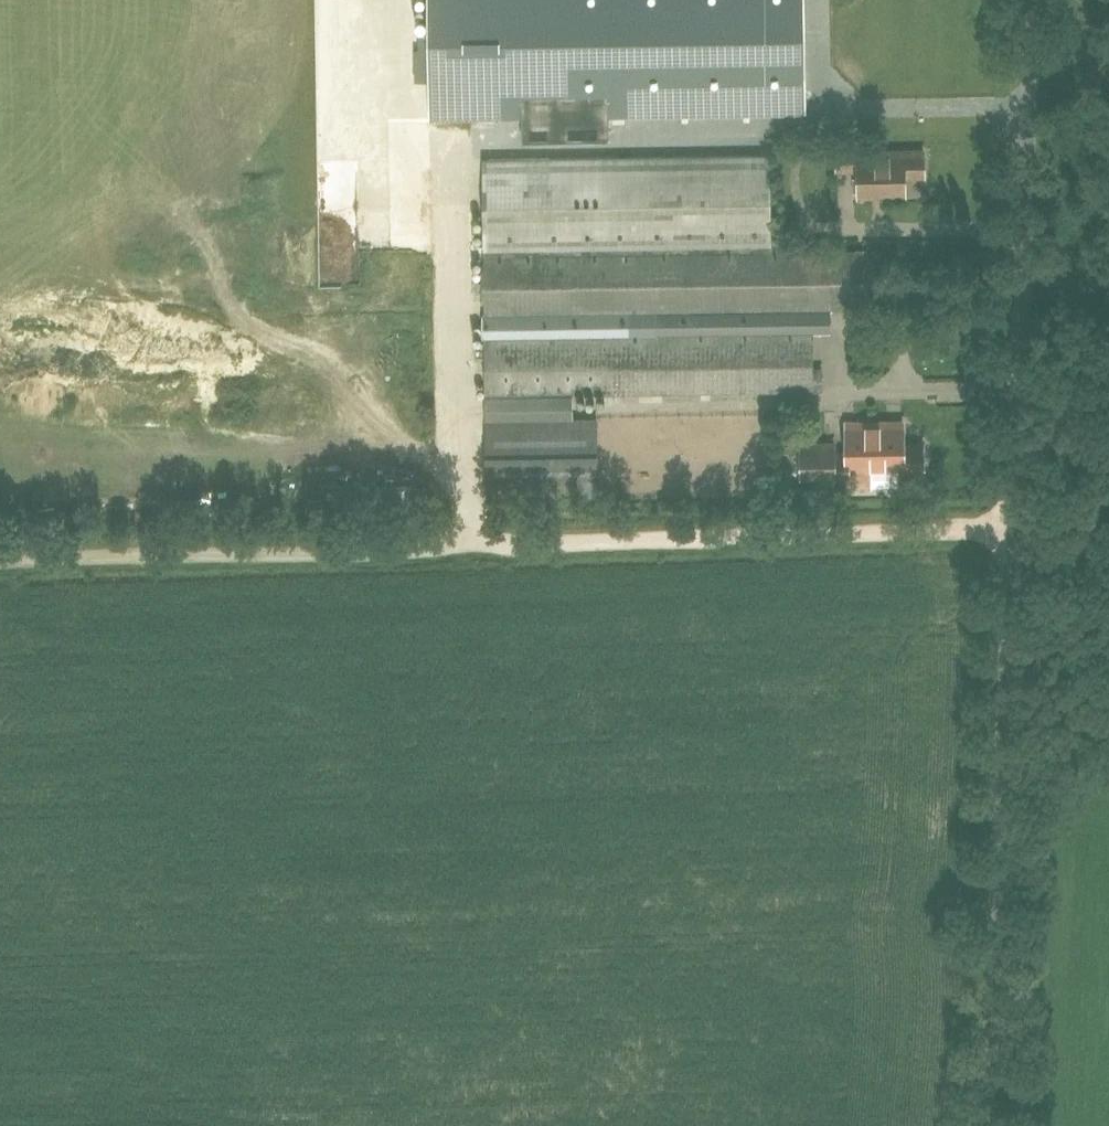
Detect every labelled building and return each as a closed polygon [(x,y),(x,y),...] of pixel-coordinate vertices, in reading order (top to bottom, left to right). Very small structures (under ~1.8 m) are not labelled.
[(608,138),(608,115),(805,112),(803,0),(428,0),(430,118),(522,116),(522,139),(608,138)] [(858,169),(859,195),(905,194),(905,175),(924,175),(924,151),(859,151),(859,139),(838,139),(838,149),(837,149),(838,169),(858,169)] [(830,332),(830,307),(877,306),(876,249),(769,251),(768,154),(481,159),(485,395),(820,389),(820,367),(811,367),(811,332),(830,332)] [(431,172),(437,193),(452,189),(446,168),(431,172)] [(596,417),(485,419),(486,490),(597,488),(596,417)] [(846,475),(846,467),(922,465),(922,444),(902,444),(902,423),(846,423),(846,452),(833,452),(833,442),(801,443),(801,476),(846,475)]
